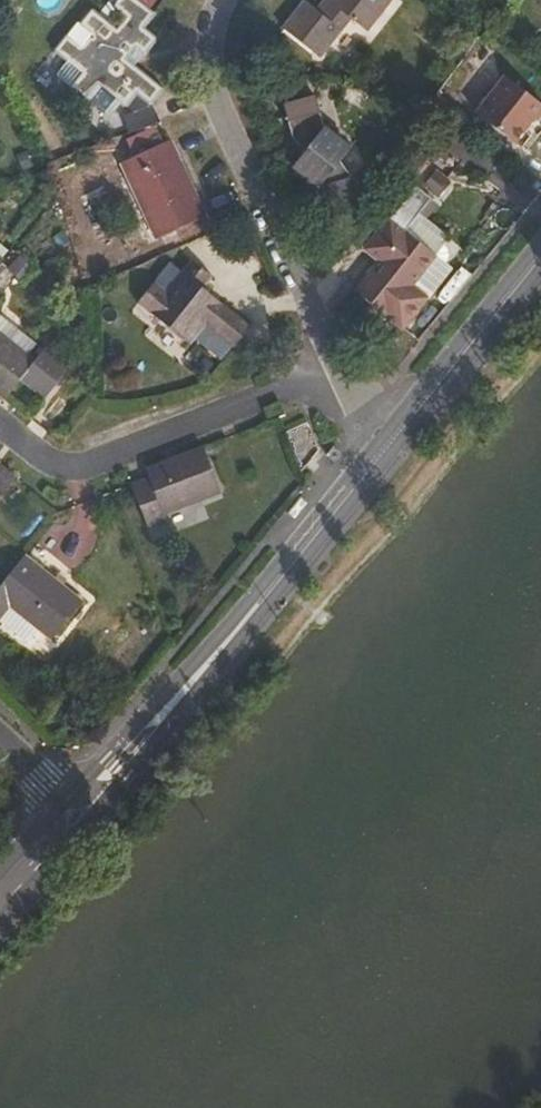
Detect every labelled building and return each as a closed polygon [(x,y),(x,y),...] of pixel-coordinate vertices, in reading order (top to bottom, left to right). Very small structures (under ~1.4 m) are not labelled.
[(123,79),(149,102),(161,88),(120,54),(131,41),(143,51),(154,38),(141,28),(153,14),(137,0),(117,0),(113,4),(126,15),(115,28),(103,17),(79,45),(67,35),(55,50),(82,73),(73,83),(86,95),(96,84),(109,95),(123,79)] [(314,7),(304,0),(303,0),(284,25),(294,34),(318,53),(349,14),(365,26),(386,0),(329,0),(320,12),(314,7)] [(511,75),(481,112),(524,147),(540,126),(540,100),(511,75)] [(314,97),(283,106),(291,135),(295,135),(304,151),(293,166),(318,186),(327,217),(358,208),(351,176),(344,177),(337,162),(349,147),(322,125),(314,97)] [(167,139),(122,158),(155,237),(200,218),(167,139)] [(389,215),(364,246),(379,259),(354,290),(382,314),(398,326),(422,294),(409,283),(397,299),(382,286),(406,256),(421,269),(434,252),(389,215)] [(153,280),(136,301),(188,343),(204,323),(232,346),(248,326),(201,287),(210,276),(189,259),(164,289),(153,280)] [(4,400),(22,376),(28,381),(39,367),(0,337),(0,396),(4,400)] [(130,486),(147,530),(166,523),(162,515),(220,494),(203,447),(145,469),(148,479),(130,486)] [(15,481),(0,469),(0,500),(15,481)] [(0,585),(0,618),(9,607),(52,641),(80,606),(22,558),(0,585)]
